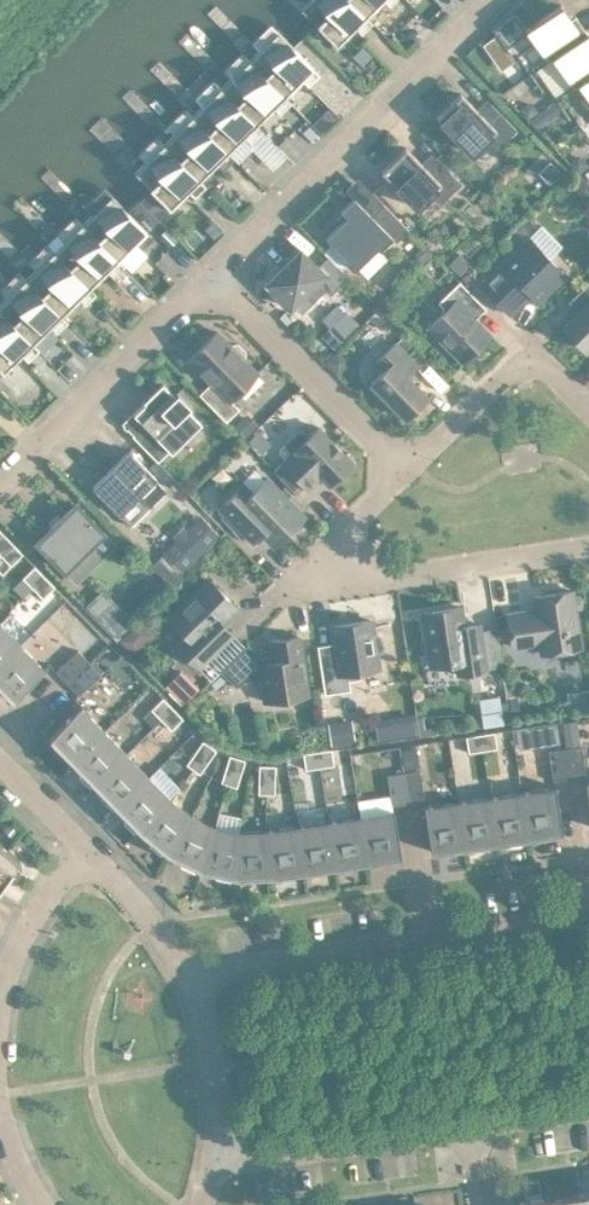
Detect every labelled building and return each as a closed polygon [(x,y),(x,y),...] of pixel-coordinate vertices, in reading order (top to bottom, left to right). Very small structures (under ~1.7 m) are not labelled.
[(300,3),(335,39),(353,22),(360,28),(372,17),(365,10),(355,0),(303,0),(300,3)] [(365,10),(375,0),(355,0),(365,10)] [(551,51),(550,50),(581,29),(580,28),(560,0),(557,0),(524,23),(546,54),(551,51)] [(258,44),(248,53),(248,54),(283,90),(284,90),(301,73),(307,80),(319,68),(277,25),(270,18),(251,36),(258,44)] [(577,77),(576,77),(588,67),(588,31),(585,25),(580,28),(581,29),(550,50),(551,51),(572,81),(577,77)] [(229,72),(220,81),(219,82),(255,118),(255,117),(272,101),(279,108),(290,96),(284,90),(283,90),(248,54),(248,53),(241,46),(222,64),(229,72)] [(576,77),(577,77),(588,95),(588,67),(576,77)] [(201,100),(191,109),(191,110),(226,146),(227,145),(243,129),(250,136),(262,124),(255,117),(255,118),(219,82),(220,81),(212,74),(194,92),(201,100)] [(459,86),(435,110),(470,146),(485,132),(495,142),(515,123),(490,97),(479,107),(459,86)] [(525,97),(520,102),(526,111),(535,105),(532,98),(525,97)] [(329,100),(320,109),(329,119),(338,110),(329,100)] [(172,127),(163,137),(162,137),(198,174),(198,173),(215,157),(222,163),(233,152),(227,145),(226,146),(191,110),(191,109),(184,101),(165,120),(172,127)] [(162,137),(163,137),(155,129),(137,148),(144,155),(133,166),(168,202),(186,185),(193,191),(205,180),(198,173),(198,174),(162,137)] [(404,140),(380,164),(415,200),(430,185),(440,196),(459,177),(434,151),(424,161),(404,140)] [(549,155),(538,166),(548,178),(560,166),(549,155)] [(91,207),(82,217),(81,217),(116,253),(117,253),(134,237),(140,243),(152,232),(145,225),(103,181),(84,199),(91,207)] [(381,196),(369,208),(352,191),(339,204),(345,210),(324,231),(354,262),(375,241),(378,244),(391,231),(395,235),(407,223),(381,196)] [(63,235),(53,244),(53,245),(88,281),(105,264),(112,271),(124,260),(117,253),(116,253),(81,217),(82,217),(74,209),(55,227),(63,235)] [(210,214),(203,221),(213,231),(220,224),(210,214)] [(167,224),(157,234),(165,242),(175,233),(167,224)] [(528,284),(537,294),(565,267),(528,229),(479,278),(508,307),(509,306),(507,305),(528,284)] [(34,263),(25,272),(24,273),(60,309),(77,292),(83,299),(95,288),(88,281),(53,245),(53,244),(46,237),(27,255),(34,263)] [(422,239),(413,248),(424,258),(432,249),(422,239)] [(299,243),(265,276),(288,301),(296,293),(306,304),(311,304),(327,288),(328,289),(346,271),(326,250),(316,260),(299,243)] [(458,247),(448,257),(458,268),(468,258),(458,247)] [(143,251),(134,262),(143,270),(152,260),(143,251)] [(0,296),(0,305),(31,337),(31,336),(48,320),(55,327),(67,315),(60,309),(24,273),(25,272),(17,265),(0,281),(0,285),(6,291),(0,296)] [(584,343),(588,338),(588,273),(574,288),(584,298),(562,320),(571,331),(571,335),(572,338),(574,341),(578,342),(582,341),(584,343)] [(470,305),(479,296),(458,275),(437,295),(441,300),(441,307),(428,319),(461,354),(488,329),(470,311),(470,305)] [(388,291),(377,302),(388,312),(398,302),(388,291)] [(329,320),(320,329),(333,342),(358,318),(345,304),(344,305),(329,320)] [(2,365),(20,348),(27,355),(38,343),(31,336),(31,337),(0,305),(0,364),(2,365)] [(242,352),(244,345),(236,337),(229,338),(215,324),(187,352),(210,375),(197,387),(224,415),(238,402),(228,392),(255,366),(242,352)] [(369,375),(403,411),(425,389),(405,368),(415,358),(393,336),(373,355),(382,363),(369,375)] [(148,391),(151,394),(147,399),(143,395),(132,406),(142,417),(130,428),(156,454),(168,443),(170,445),(199,416),(185,401),(188,398),(175,385),(172,388),(162,377),(148,391)] [(243,411),(233,420),(243,430),(253,421),(243,411)] [(326,478),(351,454),(317,420),(306,430),(300,424),(296,424),(278,441),(278,446),(284,452),(272,464),(294,486),(315,466),(326,478)] [(91,480),(118,508),(138,488),(149,499),(164,484),(154,473),(155,471),(128,444),(91,480)] [(258,521),(274,538),(301,511),(264,472),(250,485),(242,477),(217,501),(247,531),(258,521)] [(36,534),(62,562),(75,550),(79,553),(84,553),(91,546),(91,541),(88,538),(100,525),(73,498),(36,534)] [(199,509),(161,546),(180,565),(217,528),(199,509)] [(9,558),(21,547),(0,525),(0,549),(9,558)] [(150,559),(170,579),(180,569),(160,549),(150,559)] [(21,571),(31,581),(43,570),(33,559),(21,571)] [(43,570),(31,581),(41,591),(53,580),(43,570)] [(177,639),(196,659),(222,634),(211,622),(234,599),(208,573),(168,611),(186,630),(177,639)] [(510,639),(538,635),(540,647),(578,641),(570,584),(531,589),(533,604),(505,608),(510,639)] [(88,598),(115,626),(127,614),(100,586),(88,598)] [(421,606),(429,660),(453,656),(455,667),(486,663),(480,623),(478,623),(478,625),(466,626),(466,623),(462,620),(459,600),(421,606)] [(360,664),(377,661),(374,645),(379,644),(382,640),(381,630),(377,627),(371,628),(369,613),(330,619),(333,640),(330,644),(316,646),(323,687),(348,683),(347,674),(357,672),(360,668),(360,664)] [(18,638),(0,619),(0,656),(18,638)] [(234,680),(240,675),(259,672),(263,694),(306,688),(297,629),(269,634),(272,654),(258,656),(242,640),(218,664),(234,680)] [(0,656),(0,682),(11,693),(44,661),(43,661),(42,662),(18,638),(0,656)] [(54,664),(65,676),(87,655),(76,643),(54,664)] [(87,655),(65,676),(77,688),(99,667),(87,655)] [(185,669),(168,684),(181,697),(197,682),(185,669)] [(564,685),(567,700),(588,697),(588,682),(564,685)] [(498,689),(477,692),(481,720),(508,716),(505,695),(499,696),(498,689)] [(149,702),(160,712),(171,701),(161,691),(149,702)] [(68,753),(70,755),(102,724),(79,700),(80,699),(79,698),(46,730),(58,742),(54,745),(65,756),(68,753)] [(171,701),(160,712),(170,723),(181,711),(171,701)] [(149,702),(141,710),(151,721),(160,712),(149,702)] [(411,707),(394,710),(397,731),(415,728),(411,707)] [(350,712),(326,716),(329,739),(353,735),(350,712)] [(529,720),(515,722),(518,741),(532,739),(529,720)] [(91,775),(93,777),(124,746),(102,724),(70,755),(80,764),(76,768),(87,779),(91,775)] [(492,725),(478,727),(480,744),(495,742),(492,725)] [(480,744),(478,727),(464,730),(466,746),(480,744)] [(201,734),(193,744),(206,754),(214,743),(201,734)] [(579,739),(563,741),(567,772),(583,769),(579,739)] [(414,741),(400,743),(402,762),(417,760),(414,741)] [(567,772),(563,741),(546,744),(551,774),(567,772)] [(329,742),(315,744),(318,760),(332,758),(329,742)] [(206,754),(193,744),(185,755),(199,765),(206,754)] [(318,760),(315,744),(301,746),(304,763),(318,760)] [(113,798),(115,800),(147,769),(124,746),(93,777),(102,787),(99,791),(109,802),(113,798)] [(228,748),(223,762),(239,767),(243,753),(228,748)] [(257,758),(257,773),(273,773),(273,759),(257,758)] [(239,767),(223,762),(219,775),(234,781),(239,767)] [(418,763),(401,765),(406,796),(422,793),(418,763)] [(406,796),(401,765),(385,768),(390,798),(406,796)] [(135,821),(137,823),(169,792),(147,769),(115,800),(124,810),(121,814),(132,825),(135,821)] [(273,773),(257,773),(256,787),(273,788),(273,773)] [(552,781),(519,786),(525,830),(539,828),(540,833),(555,831),(554,826),(559,825),(553,780),(552,780),(552,781)] [(519,786),(487,791),(494,834),(507,833),(508,838),(523,835),(522,830),(525,830),(519,786)] [(487,791),(456,796),(462,839),(476,837),(476,842),(492,840),(491,835),(494,834),(487,791)] [(162,843),(166,845),(189,808),(169,792),(137,823),(145,830),(150,834),(146,838),(151,841),(159,848),(162,843)] [(462,839),(456,796),(423,801),(423,799),(422,799),(428,844),(444,842),(445,847),(460,845),(460,840),(462,839)] [(391,805),(358,810),(364,854),(377,852),(378,857),(393,855),(393,850),(398,849),(391,803),(390,804),(391,805)] [(194,859),(198,860),(212,820),(189,808),(166,845),(168,847),(174,850),(180,853),(178,858),(183,860),(192,864),(194,859)] [(358,810),(326,815),(333,859),(346,857),(347,862),(362,859),(361,854),(364,854),(358,810)] [(326,815),(295,820),(301,863),(314,861),(315,866),(330,864),(330,859),(333,859),(326,815)] [(229,868),(234,868),(237,825),(212,820),(198,860),(201,861),(207,863),(214,865),(213,871),(218,872),(228,873),(229,868)] [(295,820),(263,824),(270,868),(277,867),(283,866),(284,871),(299,869),(298,864),(301,863),(295,820)] [(237,825),(234,868),(243,869),(250,869),(250,875),(255,875),(265,874),(265,869),(270,868),(263,824),(237,825)] [(18,852),(0,838),(0,877),(18,852)] [(575,1187),(578,1204),(588,1204),(588,1185),(575,1187)] [(545,1191),(547,1204),(578,1204),(575,1187),(545,1191)] [(545,1191),(514,1196),(516,1204),(547,1204),(545,1191)]
